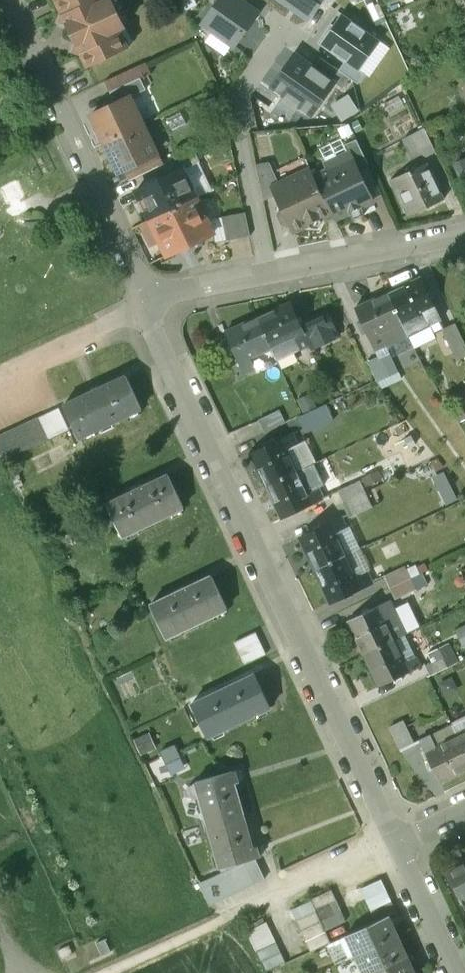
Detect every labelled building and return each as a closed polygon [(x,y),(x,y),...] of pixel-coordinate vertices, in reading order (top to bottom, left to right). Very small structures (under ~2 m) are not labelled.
[(60,13),(57,21),(66,25),(75,44),(71,51),(80,55),(86,68),(127,48),(125,43),(129,41),(122,27),(124,26),(112,0),(54,0),(60,13)] [(238,0),(218,0),(202,23),(234,46),(257,14),(241,2),(238,0)] [(307,19),(321,0),(280,0),(307,19)] [(380,41),(341,14),(320,43),(345,61),(359,71),(380,41)] [(312,67),(294,55),(271,87),(310,115),(333,83),(334,82),(312,67)] [(319,57),(312,67),(334,82),(333,83),(341,89),(349,78),(338,70),(319,57)] [(359,71),(345,61),(338,70),(349,78),(357,84),(364,74),(359,71)] [(140,77),(109,92),(114,102),(129,95),(129,97),(145,89),(140,77)] [(114,102),(90,113),(103,142),(142,124),(129,97),(129,95),(114,102)] [(142,124),(103,142),(117,171),(125,167),(155,153),(142,124)] [(425,128),(404,135),(413,162),(434,155),(425,128)] [(370,168),(356,140),(344,145),(349,154),(350,154),(359,173),(370,168)] [(398,147),(382,150),(385,169),(402,166),(398,147)] [(195,148),(161,164),(165,174),(182,166),(183,168),(201,160),(195,148)] [(155,153),(125,167),(130,179),(161,164),(155,153)] [(349,154),(326,165),(328,169),(314,176),(331,213),(335,220),(350,213),(353,221),(365,215),(361,207),(373,202),(359,173),(350,154),(349,154)] [(464,159),(464,160),(456,164),(464,184),(464,159)] [(269,162),(256,165),(263,200),(276,194),(273,187),(280,184),(269,162)] [(428,165),(392,182),(409,217),(444,201),(428,165)] [(165,174),(136,188),(141,199),(135,202),(138,210),(144,207),(149,218),(171,207),(196,196),(183,168),(182,166),(165,174)] [(280,184),(273,187),(276,194),(282,207),(278,214),(283,223),(291,226),(293,231),(308,224),(310,228),(318,229),(322,222),(320,218),(331,213),(314,176),(311,169),(280,184)] [(196,196),(171,207),(188,244),(193,241),(195,245),(197,246),(202,243),(202,241),(201,238),(213,232),(196,196)] [(149,218),(148,218),(166,254),(188,244),(171,207),(149,218)] [(245,212),(233,215),(238,238),(250,235),(245,212)] [(233,215),(221,217),(226,240),(238,238),(233,215)] [(419,279),(387,294),(402,324),(423,314),(428,325),(439,319),(419,279)] [(387,294),(355,310),(374,350),(384,345),(379,335),(402,324),(387,294)] [(290,304),(257,318),(271,349),(292,340),(297,350),(308,346),(290,304)] [(257,318),(225,333),(243,374),(254,369),(249,359),(271,349),(257,318)] [(456,325),(441,331),(449,350),(464,343),(456,325)] [(378,357),(367,362),(376,381),(387,376),(378,357)] [(336,375),(324,381),(333,401),(346,395),(336,375)] [(127,376),(64,404),(79,437),(142,409),(127,376)] [(304,411),(317,405),(311,391),(297,398),(304,411)] [(325,405),(299,417),(307,434),(333,422),(325,405)] [(58,408),(36,418),(46,439),(68,429),(58,408)] [(278,410),(258,420),(265,433),(284,424),(278,410)] [(0,435),(0,455),(2,459),(46,439),(36,418),(0,435)] [(292,434),(250,454),(265,486),(296,471),(286,450),(297,445),(292,434)] [(296,471),(265,486),(281,519),(323,499),(318,490),(325,487),(314,463),(296,471)] [(168,474),(106,504),(121,536),(183,507),(168,474)] [(359,481),(338,491),(343,503),(365,493),(359,481)] [(365,493),(343,503),(350,518),(371,508),(365,493)] [(340,518),(300,537),(315,571),(346,556),(335,534),(345,529),(340,518)] [(346,556),(315,571),(331,604),(372,584),(366,573),(356,578),(346,556)] [(408,566),(387,572),(391,587),(412,582),(408,566)] [(211,576),(150,605),(166,639),(228,610),(211,576)] [(390,603),(349,623),(364,655),(395,641),(385,619),(396,614),(390,603)] [(464,647),(464,624),(456,628),(464,647)] [(257,631),(235,640),(245,662),(267,652),(257,631)] [(395,641),(364,655),(380,688),(421,668),(416,657),(405,662),(395,641)] [(451,641),(425,653),(435,673),(460,661),(451,641)] [(255,677),(194,705),(210,738),(270,709),(255,677)] [(456,737),(464,755),(464,733),(456,737)] [(435,748),(430,737),(419,742),(440,782),(464,770),(464,755),(456,737),(435,748)] [(254,849),(235,784),(239,782),(236,772),(197,783),(222,869),(261,858),(258,848),(254,849)] [(464,862),(445,872),(464,912),(464,863),(464,862)] [(245,863),(201,884),(210,905),(254,884),(245,863)] [(332,891),(311,900),(316,910),(337,901),(332,891)] [(386,891),(366,900),(371,911),(391,902),(386,891)] [(311,900),(291,909),(296,920),(316,910),(311,900)] [(337,901),(316,910),(321,921),(342,912),(337,901)] [(391,902),(371,911),(376,921),(389,915),(396,912),(391,902)] [(316,910),(296,920),(301,931),(321,921),(316,910)] [(376,921),(345,936),(354,955),(398,934),(389,915),(376,921)] [(266,921),(245,931),(250,941),(271,931),(266,921)] [(321,921),(301,931),(306,942),(326,932),(321,921)] [(271,931),(250,941),(255,952),(276,942),(271,931)] [(326,932),(306,942),(311,952),(331,943),(326,932)] [(354,955),(363,972),(367,972),(407,954),(398,934),(354,955)] [(276,942),(255,952),(260,963),(281,953),(276,942)] [(260,963),(265,972),(267,972),(286,964),(281,953),(260,963)] [(367,972),(416,972),(407,954),(367,972)]
